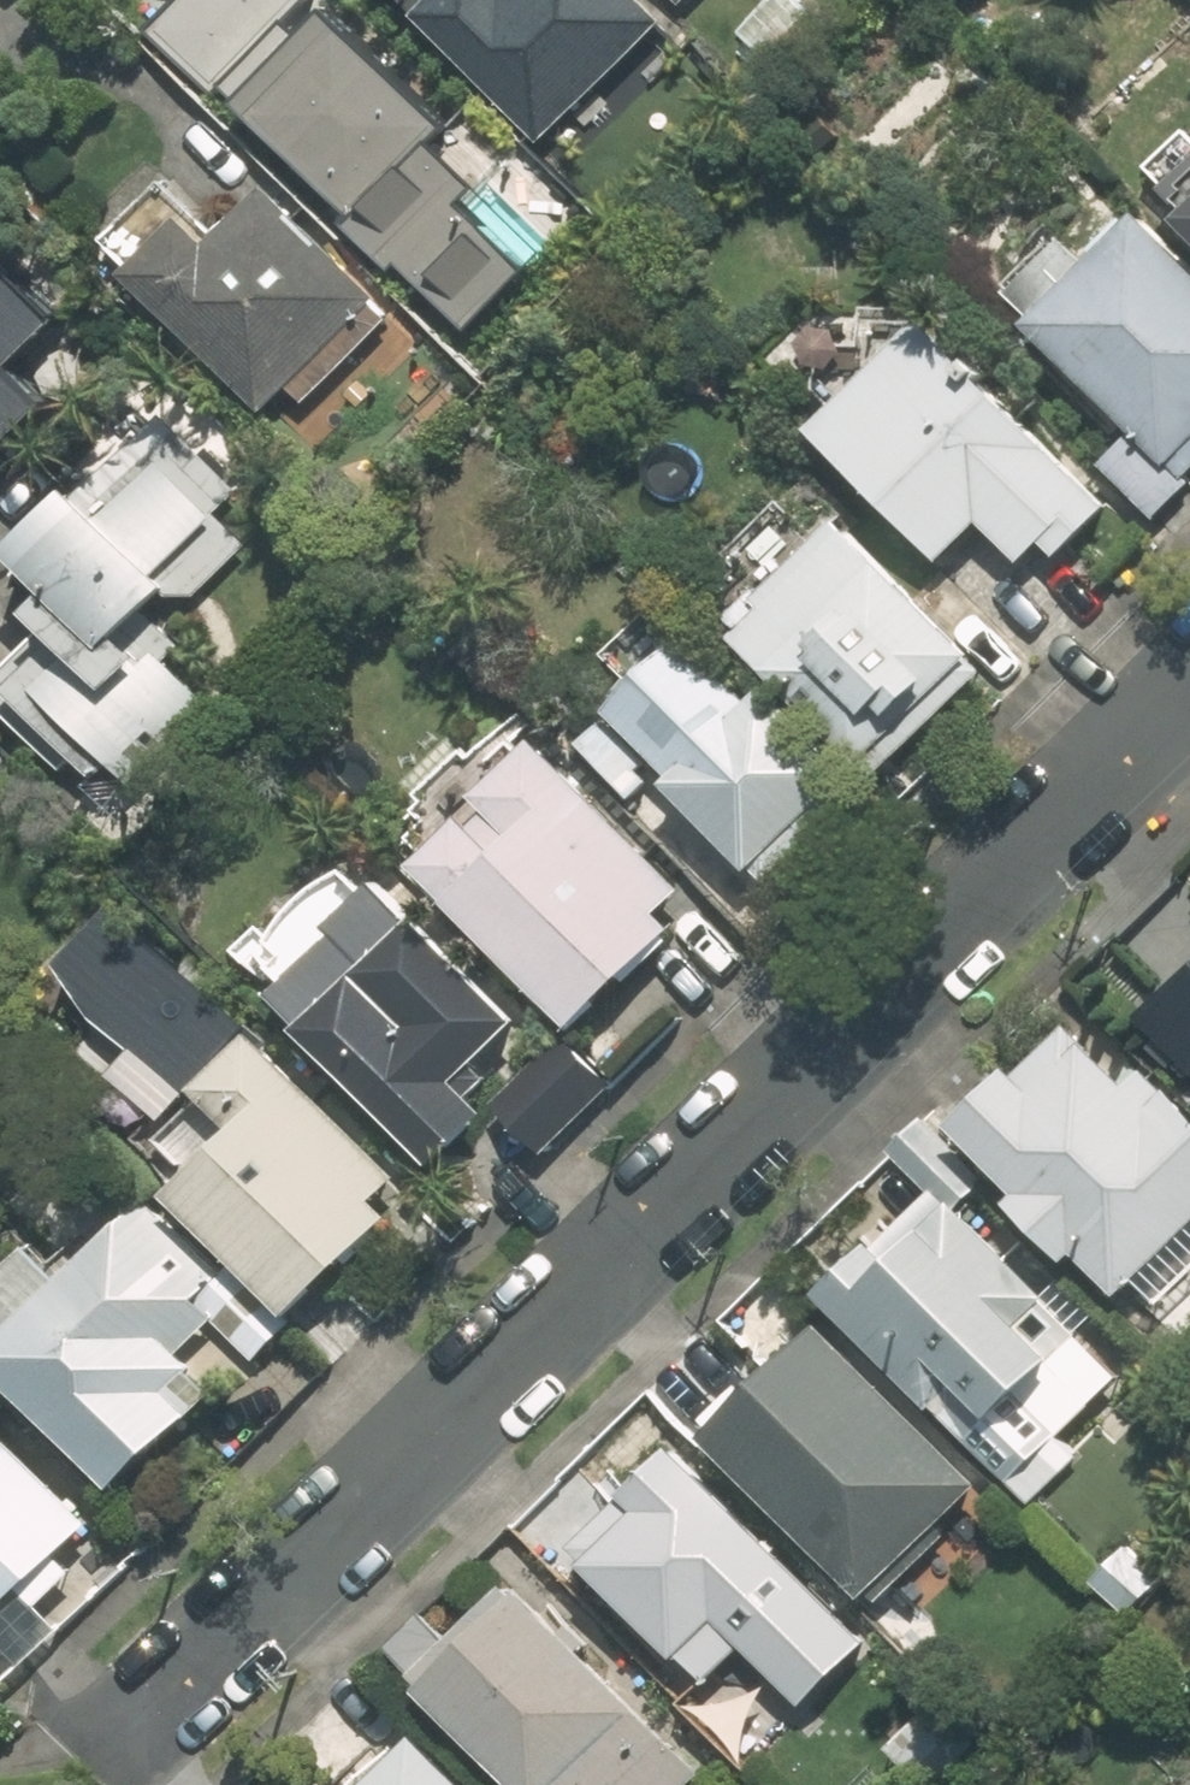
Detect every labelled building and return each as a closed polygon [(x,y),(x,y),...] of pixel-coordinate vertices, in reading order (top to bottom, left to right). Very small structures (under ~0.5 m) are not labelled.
[(152,53),(351,240),(361,230),(438,302),(537,197),(328,0),(203,0),(152,53)] [(635,0),(378,0),(537,154),(661,26),(635,0)] [(664,17),(683,0),(649,0),(664,17)] [(1168,187),(1183,201),(1161,223),(1189,252),(1189,165),(1168,187)] [(403,316),(262,182),(219,227),(163,174),(87,255),(259,418),(284,392),(309,415),(403,316)] [(992,305),(1125,438),(1097,467),(1147,517),(1189,474),(1189,252),(1161,223),(1139,201),(1075,264),(1054,243),(992,305)] [(49,411),(11,374),(62,321),(0,260),(0,461),(49,411)] [(925,315),(801,435),(933,571),(977,528),(1014,566),(1037,544),(1054,561),(1110,507),(925,315)] [(196,637),(179,620),(253,543),(231,521),(264,487),(168,394),(0,567),(0,636),(19,654),(0,674),(0,719),(102,818),(209,708),(167,667),(196,637)] [(979,669),(840,528),(767,599),(756,587),(712,631),(863,784),(979,669)] [(688,630),(571,743),(635,810),(655,791),(738,877),(836,782),(688,630)] [(678,891),(537,741),(402,867),(563,1039),(672,937),(652,916),(678,891)] [(523,1039),(343,855),(227,969),(431,1177),(483,1126),(459,1101),(523,1039)] [(160,1129),(248,1040),(110,905),(22,993),(160,1129)] [(1134,1033),(1189,1087),(1189,974),(1134,1033)] [(952,1129),(1013,1195),(998,1209),(1061,1277),(1076,1263),(1115,1305),(1189,1236),(1189,1122),(1141,1070),(1121,1088),(1063,1026),(952,1129)] [(160,1129),(122,1168),(148,1194),(247,1290),(283,1326),(408,1199),(248,1040),(160,1129)] [(606,1091),(558,1047),(494,1116),(542,1161),(606,1091)] [(818,1302),(1021,1509),(1067,1465),(1046,1444),(1114,1377),(931,1191),(818,1302)] [(283,1326),(247,1290),(148,1194),(55,1288),(24,1258),(0,1282),(0,1401),(103,1502),(204,1399),(171,1367),(212,1325),(248,1361),(283,1326)] [(979,1488),(829,1327),(700,1447),(850,1608),(979,1488)] [(867,1645),(674,1439),(554,1550),(691,1697),(748,1644),(804,1704),(867,1645)] [(4,1677),(53,1626),(28,1603),(91,1537),(0,1450),(0,1673),(4,1677)] [(514,1581),(449,1644),(420,1613),(376,1655),(500,1784),(693,1784),(702,1777),(514,1581)] [(940,1694),(881,1756),(911,1784),(944,1784),(987,1739),(940,1694)] [(415,1738),(367,1784),(461,1784),(415,1738)]
